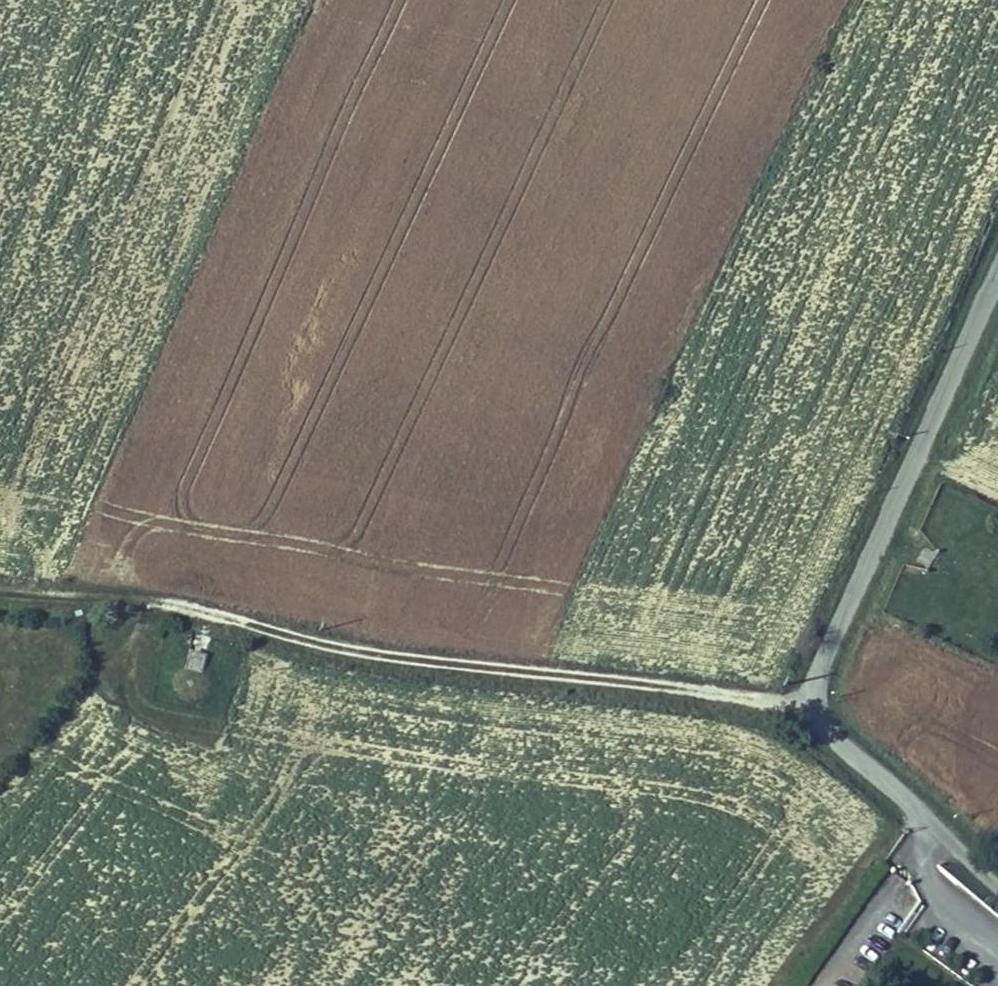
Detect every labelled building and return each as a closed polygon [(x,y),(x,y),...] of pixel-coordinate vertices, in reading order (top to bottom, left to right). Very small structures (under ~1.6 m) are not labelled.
[(188,650),(184,668),(201,671),(205,653),(188,650)]
